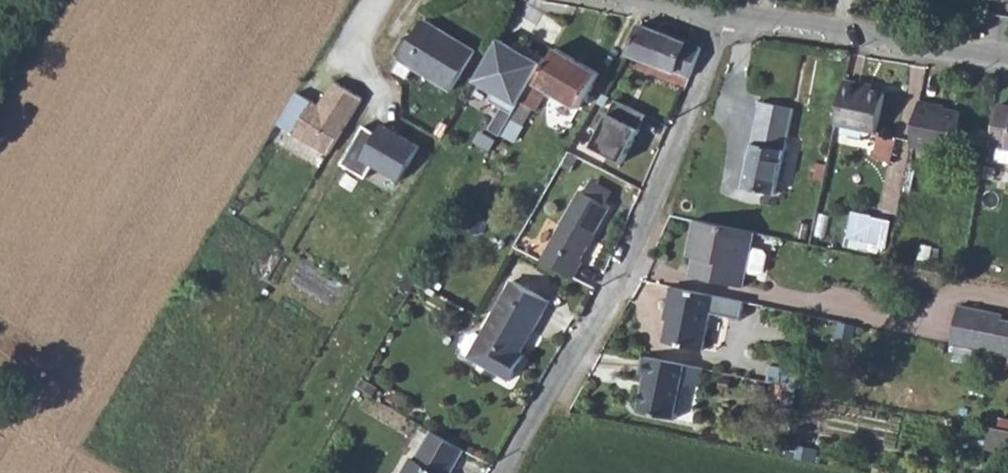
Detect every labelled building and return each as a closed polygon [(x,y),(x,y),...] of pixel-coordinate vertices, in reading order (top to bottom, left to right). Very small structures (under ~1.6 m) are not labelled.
[(478,52),(426,21),(396,70),(411,80),(417,68),(455,92),(478,52)] [(631,56),(692,79),(703,49),(641,27),(631,56)] [(520,53),(501,42),(477,84),(495,94),(490,102),(501,109),(489,130),(500,137),(502,134),(532,81),(545,59),(523,47),(520,53)] [(512,115),(502,134),(518,143),(521,136),(516,134),(532,108),(535,110),(547,90),(578,109),(599,73),(556,49),(536,84),(532,81),(512,115)] [(296,91),(277,123),(326,154),(361,97),(332,80),(317,104),(296,91)] [(849,80),(839,125),(878,133),(887,93),(865,89),(866,84),(849,80)] [(624,160),(646,115),(616,97),(591,144),(624,160)] [(920,100),(911,144),(947,151),(955,113),(936,108),(936,103),(920,100)] [(763,103),(742,188),(774,196),(794,111),(763,103)] [(992,143),(1007,147),(1007,105),(1000,103),(992,143)] [(955,113),(947,151),(953,152),(960,114),(955,113)] [(379,135),(366,128),(343,166),(367,180),(374,167),(401,182),(421,148),(384,127),(379,135)] [(884,158),(887,142),(889,135),(879,133),(873,156),(884,158)] [(614,199),(595,188),(588,200),(607,211),(614,199)] [(582,197),(539,265),(572,284),(582,269),(579,267),(612,214),(607,211),(588,200),(582,197)] [(887,251),(894,217),(853,209),(847,243),(887,251)] [(693,220),(688,247),(700,250),(696,277),(745,287),(748,272),(760,275),(765,272),(768,255),(766,251),(753,248),(756,232),(693,220)] [(700,250),(688,247),(686,254),(692,256),(689,275),(696,277),(700,250)] [(464,355),(477,362),(505,379),(519,354),(517,352),(514,350),(529,325),(534,328),(550,301),(511,279),(478,336),(476,335),(468,338),(463,347),(464,355)] [(745,300),(672,286),(668,304),(673,306),(666,342),(704,350),(712,311),(741,318),(745,300)] [(951,343),(1007,355),(1007,317),(960,306),(951,343)] [(647,375),(640,410),(677,417),(683,382),(701,385),(704,367),(648,355),(644,374),(647,375)] [(773,365),(770,380),(796,385),(798,371),(773,365)] [(984,447),(1007,452),(1007,429),(988,425),(984,447)] [(407,459),(400,472),(446,472),(460,450),(427,431),(411,461),(407,459)]
